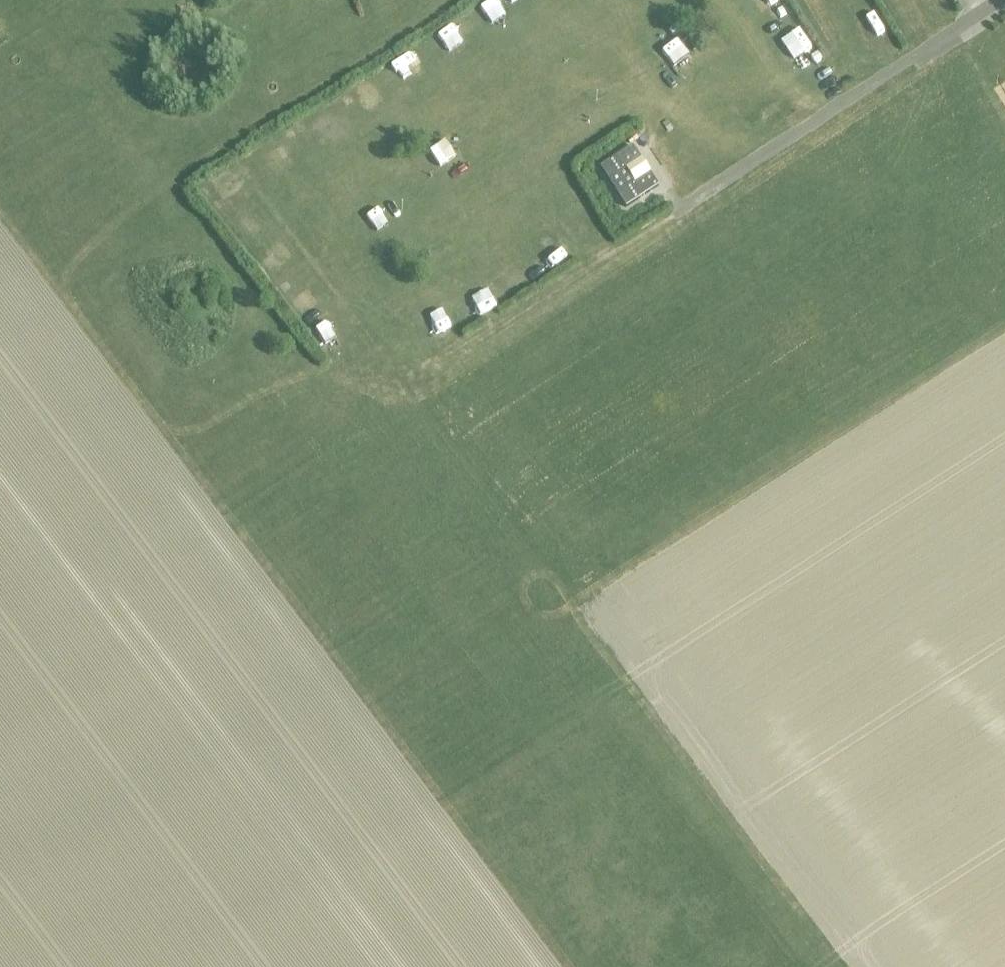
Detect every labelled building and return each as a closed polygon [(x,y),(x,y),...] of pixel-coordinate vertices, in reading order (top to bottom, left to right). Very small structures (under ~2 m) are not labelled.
[(626,209),(658,188),(633,149),(600,170),(626,209)]
